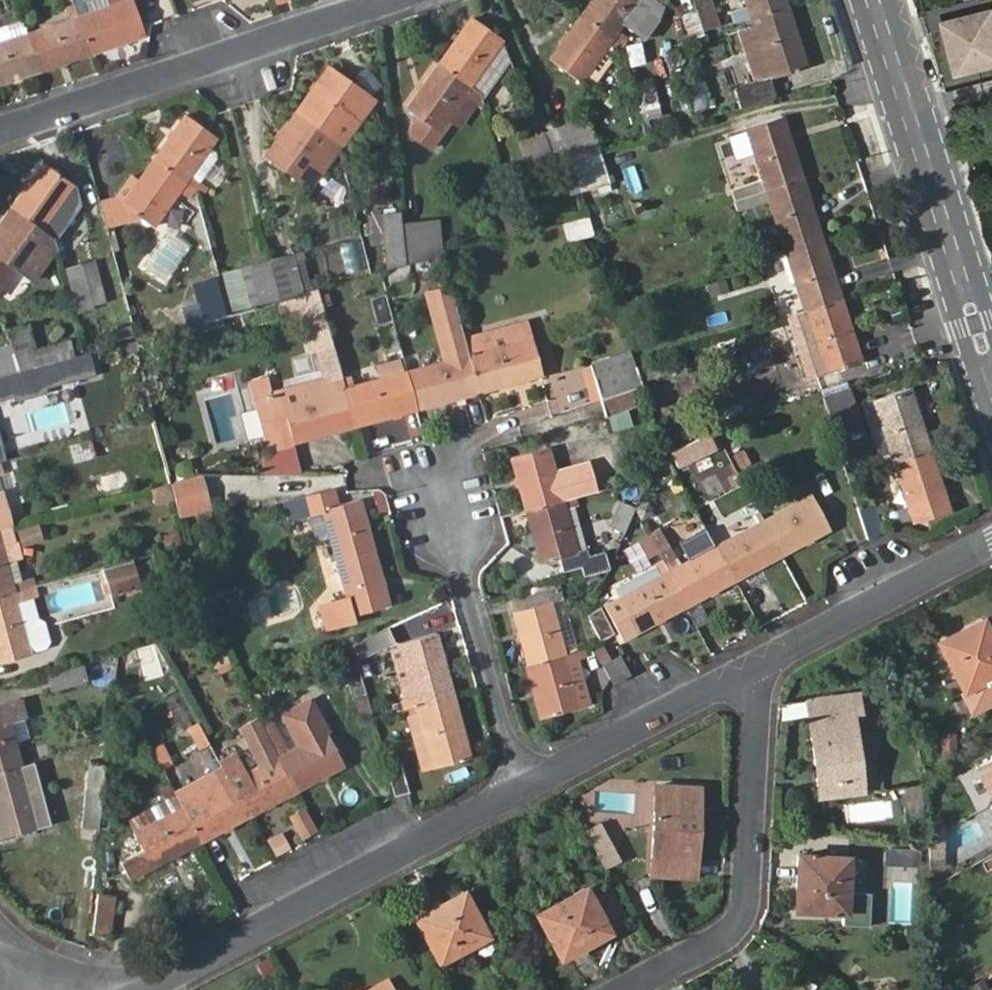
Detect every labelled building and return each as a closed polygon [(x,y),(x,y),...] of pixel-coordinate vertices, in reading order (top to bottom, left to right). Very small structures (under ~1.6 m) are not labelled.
[(75,16),(89,55),(141,37),(128,0),(69,0),(75,16)] [(579,16),(610,41),(618,48),(619,51),(628,38),(618,30),(622,25),(644,41),(667,9),(655,0),(590,0),(579,16)] [(693,1),(702,30),(703,32),(715,28),(706,0),(697,0),(693,1)] [(787,7),(784,0),(745,0),(748,9),(731,13),(734,23),(787,7)] [(734,88),(741,108),(776,99),(770,79),(807,68),(787,7),(734,23),(715,28),(703,32),(708,46),(718,42),(716,36),(738,30),(755,82),(734,88)] [(937,21),(952,78),(991,68),(991,12),(991,7),(937,21)] [(502,36),(470,14),(439,58),(470,81),(502,36)] [(75,16),(26,32),(40,71),(89,55),(75,16)] [(610,41),(579,16),(548,60),(580,82),(610,41)] [(0,28),(0,85),(40,71),(26,32),(22,21),(0,28)] [(511,58),(502,36),(470,81),(481,89),(483,98),(511,58)] [(618,48),(610,41),(580,82),(591,89),(619,51),(618,48)] [(438,131),(449,115),(464,95),(475,102),(480,106),(484,101),(483,98),(481,89),(470,81),(439,58),(405,106),(420,118),(438,131)] [(328,66),(296,111),(328,133),(341,115),(359,88),(328,66)] [(699,111),(713,103),(702,80),(687,87),(699,111)] [(638,86),(646,119),(660,116),(652,83),(638,86)] [(372,97),(359,88),(341,115),(353,124),(372,97)] [(464,95),(449,115),(461,123),(475,102),(464,95)] [(265,156),(311,188),(339,148),(338,144),(337,139),(328,133),(296,111),(265,156)] [(207,187),(199,182),(189,175),(208,148),(216,137),(184,115),(151,160),(195,190),(201,195),(207,187)] [(341,115),(328,133),(337,139),(338,144),(353,124),(341,115)] [(585,117),(557,128),(569,156),(597,148),(585,117)] [(438,131),(420,118),(412,129),(413,136),(431,149),(439,137),(438,131)] [(734,199),(801,177),(781,118),(745,128),(762,180),(748,184),(730,190),(734,199)] [(569,156),(557,128),(519,141),(531,169),(569,156)] [(762,180),(745,128),(733,133),(748,184),(762,180)] [(208,148),(189,175),(199,182),(216,159),(215,152),(208,148)] [(597,148),(569,156),(580,193),(608,185),(597,148)] [(195,190),(151,160),(138,180),(121,204),(142,219),(153,226),(179,189),(190,197),(195,190)] [(40,164),(11,209),(41,230),(66,196),(72,186),(40,164)] [(121,204),(138,180),(130,175),(116,196),(100,200),(107,227),(142,219),(121,204)] [(821,238),(801,177),(734,199),(732,199),(736,212),(768,201),(785,250),(821,238)] [(66,196),(41,230),(52,238),(77,204),(66,196)] [(11,209),(0,223),(0,289),(15,269),(33,282),(56,250),(52,238),(41,230),(11,209)] [(383,244),(386,270),(405,265),(401,223),(400,212),(380,213),(380,214),(383,244)] [(380,214),(366,216),(369,245),(383,244),(380,214)] [(587,215),(568,220),(573,239),(593,233),(587,215)] [(427,259),(442,255),(438,220),(423,222),(427,259)] [(401,223),(405,265),(427,259),(423,222),(401,223)] [(344,273),(367,270),(363,238),(340,241),(344,273)] [(785,250),(805,312),(841,300),(821,238),(785,250)] [(770,255),(791,317),(805,312),(785,250),(770,255)] [(269,258),(280,299),(302,293),(291,252),(269,258)] [(239,266),(249,307),(280,299),(269,258),(239,266)] [(94,260),(80,263),(92,309),(107,305),(94,260)] [(92,309),(80,263),(65,267),(77,313),(92,309)] [(239,266),(221,271),(232,312),(249,307),(239,266)] [(413,267),(382,275),(385,289),(416,281),(413,267)] [(416,409),(479,394),(465,337),(452,284),(425,291),(443,363),(407,372),(416,409)] [(318,289),(302,293),(326,380),(342,375),(318,289)] [(805,312),(789,318),(808,378),(861,361),(841,300),(805,312)] [(7,331),(20,370),(74,355),(70,340),(35,348),(28,324),(7,331)] [(524,324),(475,337),(479,351),(528,338),(524,324)] [(114,330),(117,341),(133,338),(130,326),(114,330)] [(465,337),(479,394),(541,376),(531,337),(528,338),(479,351),(475,337),(474,335),(465,337)] [(753,367),(772,361),(768,349),(749,354),(753,367)] [(590,363),(602,399),(631,389),(642,386),(640,381),(636,367),(631,350),(590,363)] [(636,367),(640,381),(686,366),(682,353),(636,367)] [(15,371),(10,354),(0,356),(0,375),(15,371)] [(0,375),(0,396),(23,390),(25,393),(81,379),(74,355),(20,370),(15,371),(0,375)] [(579,367),(591,403),(602,399),(590,363),(579,367)] [(356,426),(416,409),(407,372),(352,386),(349,372),(342,375),(356,426)] [(269,450),(356,426),(342,375),(326,380),(254,399),(269,450)] [(844,378),(819,387),(821,396),(847,388),(844,378)] [(847,388),(821,396),(819,397),(835,444),(862,436),(847,388)] [(892,462),(931,449),(910,388),(871,400),(892,462)] [(631,389),(602,399),(607,416),(636,407),(631,389)] [(880,466),(892,462),(871,400),(860,404),(880,466)] [(627,415),(632,428),(646,424),(641,410),(627,415)] [(717,439),(734,471),(747,464),(730,432),(717,439)] [(708,436),(672,452),(678,465),(713,449),(708,436)] [(89,441),(70,446),(74,461),(93,456),(89,441)] [(511,457),(526,510),(563,501),(598,491),(589,459),(555,468),(549,447),(511,457)] [(950,511),(931,449),(892,462),(911,523),(950,511)] [(911,523),(892,462),(880,466),(900,527),(911,523)] [(101,490),(123,486),(120,471),(98,476),(101,490)] [(208,505),(201,477),(196,477),(171,482),(180,512),(208,505)] [(166,485),(150,490),(154,505),(170,501),(166,485)] [(11,526),(13,526),(3,490),(0,491),(0,529),(11,526)] [(303,497),(307,514),(309,514),(322,510),(330,538),(336,562),(375,552),(360,499),(337,506),(332,490),(303,497)] [(762,521),(782,556),(830,530),(811,495),(762,521)] [(563,501),(526,510),(539,562),(576,552),(563,501)] [(623,534),(632,514),(635,508),(620,502),(609,528),(623,534)] [(867,540),(884,531),(874,504),(857,509),(867,540)] [(724,541),(715,546),(734,581),(782,556),(762,521),(754,507),(717,528),(724,541)] [(309,514),(307,514),(314,537),(320,541),(330,538),(322,510),(309,514)] [(16,529),(24,547),(46,538),(38,520),(16,529)] [(0,529),(0,535),(7,563),(16,561),(22,559),(17,542),(15,542),(11,526),(0,529)] [(660,565),(684,608),(734,581),(715,546),(710,537),(674,556),(659,527),(647,533),(662,560),(658,561),(660,565)] [(15,592),(35,587),(33,578),(21,581),(13,583),(7,563),(0,535),(0,596),(15,592)] [(584,577),(605,571),(607,567),(602,551),(579,558),(584,577)] [(389,604),(375,552),(336,562),(346,598),(319,606),(325,629),(354,621),(352,614),(389,604)] [(113,592),(140,585),(134,560),(107,567),(110,580),(113,590),(113,592)] [(16,561),(7,563),(13,583),(21,581),(16,561)] [(637,634),(684,608),(660,565),(615,589),(619,597),(617,599),(637,634)] [(113,590),(110,580),(104,582),(107,592),(113,590)] [(509,599),(513,613),(561,599),(558,586),(509,599)] [(51,644),(45,622),(38,618),(33,598),(38,597),(35,587),(15,592),(0,596),(0,662),(45,650),(51,644)] [(513,613),(527,665),(565,654),(563,646),(573,643),(561,599),(513,613)] [(587,615),(602,640),(612,633),(598,609),(587,615)] [(975,713),(991,704),(991,636),(983,618),(937,642),(975,713)] [(394,644),(386,626),(352,641),(360,659),(388,647),(405,708),(414,706),(454,695),(437,634),(394,644)] [(602,647),(594,651),(602,665),(610,660),(602,647)] [(565,654),(527,665),(541,719),(579,709),(568,663),(579,660),(586,658),(584,648),(565,654)] [(631,675),(629,669),(620,655),(610,660),(602,665),(613,685),(631,675)] [(590,706),(579,660),(568,663),(579,709),(590,706)] [(82,663),(47,672),(52,691),(86,682),(82,663)] [(361,719),(373,715),(367,694),(354,698),(361,719)] [(808,700),(820,796),(862,792),(853,712),(861,712),(859,694),(808,700)] [(470,757),(454,695),(414,706),(431,767),(470,757)] [(21,766),(19,758),(9,723),(22,720),(27,719),(21,698),(0,704),(0,771),(21,766)] [(262,725),(296,791),(344,766),(310,700),(281,715),(296,745),(288,749),(272,720),(262,725)] [(414,706),(405,708),(423,770),(431,767),(414,706)] [(229,781),(248,817),(296,791),(262,725),(258,718),(242,726),(261,764),(244,773),(234,756),(220,764),(222,768),(229,781)] [(31,755),(22,720),(9,723),(19,758),(31,755)] [(198,748),(209,742),(207,741),(198,723),(187,728),(198,748)] [(150,748),(171,786),(191,775),(182,759),(173,764),(162,743),(150,748)] [(32,748),(36,761),(51,757),(47,745),(32,748)] [(973,766),(991,802),(991,755),(973,766)] [(385,767),(393,795),(407,792),(400,764),(385,767)] [(81,827),(98,830),(105,768),(88,765),(81,827)] [(0,771),(0,834),(1,839),(39,828),(23,772),(21,766),(0,771)] [(201,843),(248,817),(229,781),(222,768),(174,793),(182,807),(201,843)] [(35,770),(23,772),(39,828),(50,826),(35,770)] [(696,879),(701,789),(655,786),(650,875),(696,879)] [(121,807),(127,820),(149,808),(142,796),(121,807)] [(127,820),(135,834),(175,810),(168,798),(149,808),(127,820)] [(291,813),(301,840),(319,833),(309,806),(291,813)] [(131,880),(201,843),(182,807),(175,810),(135,834),(143,849),(120,861),(131,880)] [(907,826),(921,828),(924,809),(910,807),(907,826)] [(276,854),(292,848),(285,831),(269,837),(276,854)] [(922,848),(888,846),(887,862),(921,864),(922,848)] [(849,857),(800,855),(796,909),(846,912),(847,892),(849,857)] [(610,885),(590,895),(608,930),(628,919),(610,885)] [(608,930),(590,895),(586,888),(537,914),(560,959),(609,933),(608,930)] [(415,917),(439,962),(488,936),(463,892),(415,917)] [(868,894),(847,892),(846,912),(845,923),(867,923),(868,894)] [(99,893),(94,934),(109,936),(113,895),(99,893)] [(883,945),(871,949),(875,963),(888,959),(883,945)] [(871,949),(857,954),(861,967),(875,963),(871,949)] [(366,989),(392,989),(394,989),(388,978),(366,989)]
